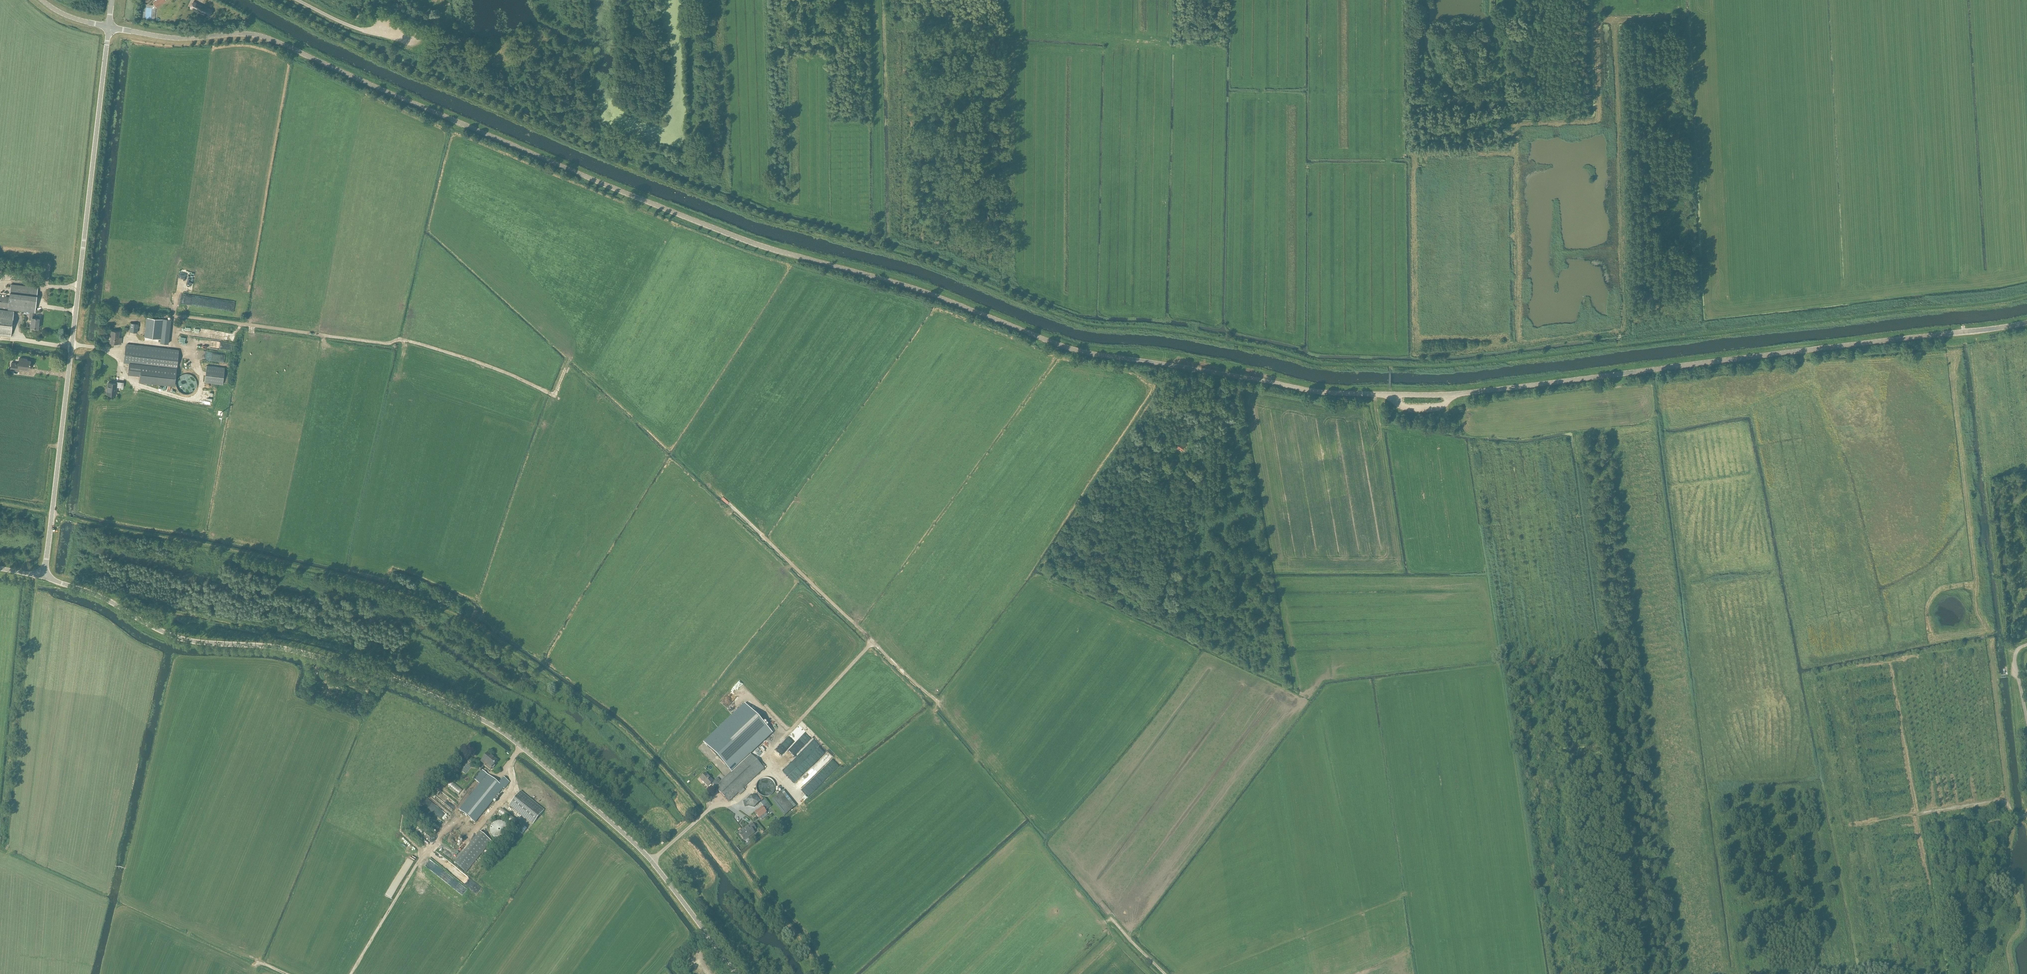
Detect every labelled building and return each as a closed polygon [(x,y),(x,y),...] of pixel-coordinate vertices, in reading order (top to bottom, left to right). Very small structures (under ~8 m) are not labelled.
[(207,17),(211,9),(193,0),(189,8),(207,17)] [(38,328),(39,318),(34,318),(35,312),(35,313),(38,287),(11,284),(9,297),(0,295),(0,308),(8,309),(30,312),(29,320),(31,320),(30,327),(38,328)] [(11,336),(13,311),(0,310),(0,335),(11,336)] [(160,338),(163,318),(147,317),(144,337),(160,338)] [(160,343),(168,344),(171,319),(163,318),(160,343)] [(137,332),(138,324),(130,323),(129,332),(137,332)] [(228,340),(229,334),(194,327),(193,335),(212,339),(213,333),(217,334),(216,338),(228,340)] [(110,343),(121,344),(122,338),(119,337),(119,332),(111,331),(110,343)] [(175,385),(179,350),(127,344),(125,345),(123,363),(129,364),(128,373),(140,374),(139,381),(175,385)] [(10,370),(19,371),(19,368),(30,369),(31,361),(27,360),(27,359),(19,358),(19,363),(11,362),(10,370)] [(225,367),(206,365),(204,382),(223,385),(225,367)] [(187,393),(199,385),(190,373),(178,381),(187,393)] [(116,382),(116,383),(108,383),(107,394),(115,395),(116,387),(123,387),(124,382),(116,382)] [(1176,447),(1181,451),(1184,447),(1185,447),(1186,445),(1180,441),(1176,447)] [(735,686),(731,690),(738,697),(742,693),(735,686)] [(704,743),(731,771),(750,753),(772,733),(744,704),(730,719),(704,743)] [(803,774),(826,752),(813,739),(802,750),(794,742),(782,754),(778,750),(774,755),(777,759),(775,761),(789,775),(797,767),(803,774)] [(485,766),(490,770),(498,761),(488,753),(481,761),(485,765),(485,766)] [(714,787),(729,802),(738,793),(740,795),(745,790),(743,788),(764,768),(764,767),(765,766),(762,762),(760,764),(750,753),(731,771),(721,781),(717,777),(715,780),(713,781),(706,773),(700,778),(708,787),(712,783),(715,786),(714,787)] [(822,763),(821,764),(823,766),(829,759),(824,755),(819,760),(822,763)] [(696,765),(688,774),(690,776),(698,768),(696,765)] [(460,808),(476,821),(502,790),(504,791),(509,785),(502,780),(499,783),(482,770),(474,779),(480,784),(460,808)] [(773,792),(772,780),(764,780),(764,781),(762,781),(763,792),(773,792)] [(448,786),(458,795),(462,790),(453,781),(448,786)] [(783,790),(772,799),(784,815),(796,806),(783,790)] [(509,805),(532,824),(544,810),(521,791),(509,805)] [(748,806),(754,807),(761,801),(764,799),(759,795),(757,796),(751,795),(747,799),(748,806)] [(422,803),(416,810),(439,829),(444,823),(443,822),(450,813),(438,803),(437,805),(427,797),(422,803)] [(755,812),(759,817),(766,812),(762,807),(755,812)] [(512,824),(516,819),(501,808),(497,813),(512,824)] [(490,837),(503,838),(504,822),(490,822),(490,837)] [(740,834),(744,841),(755,833),(753,831),(756,829),(752,823),(745,829),(746,830),(740,834)] [(517,834),(520,836),(526,828),(523,826),(517,834)] [(476,860),(492,841),(480,831),(475,838),(454,863),(466,872),(476,860)] [(445,859),(440,865),(469,887),(469,888),(477,894),(482,888),(445,859)]
